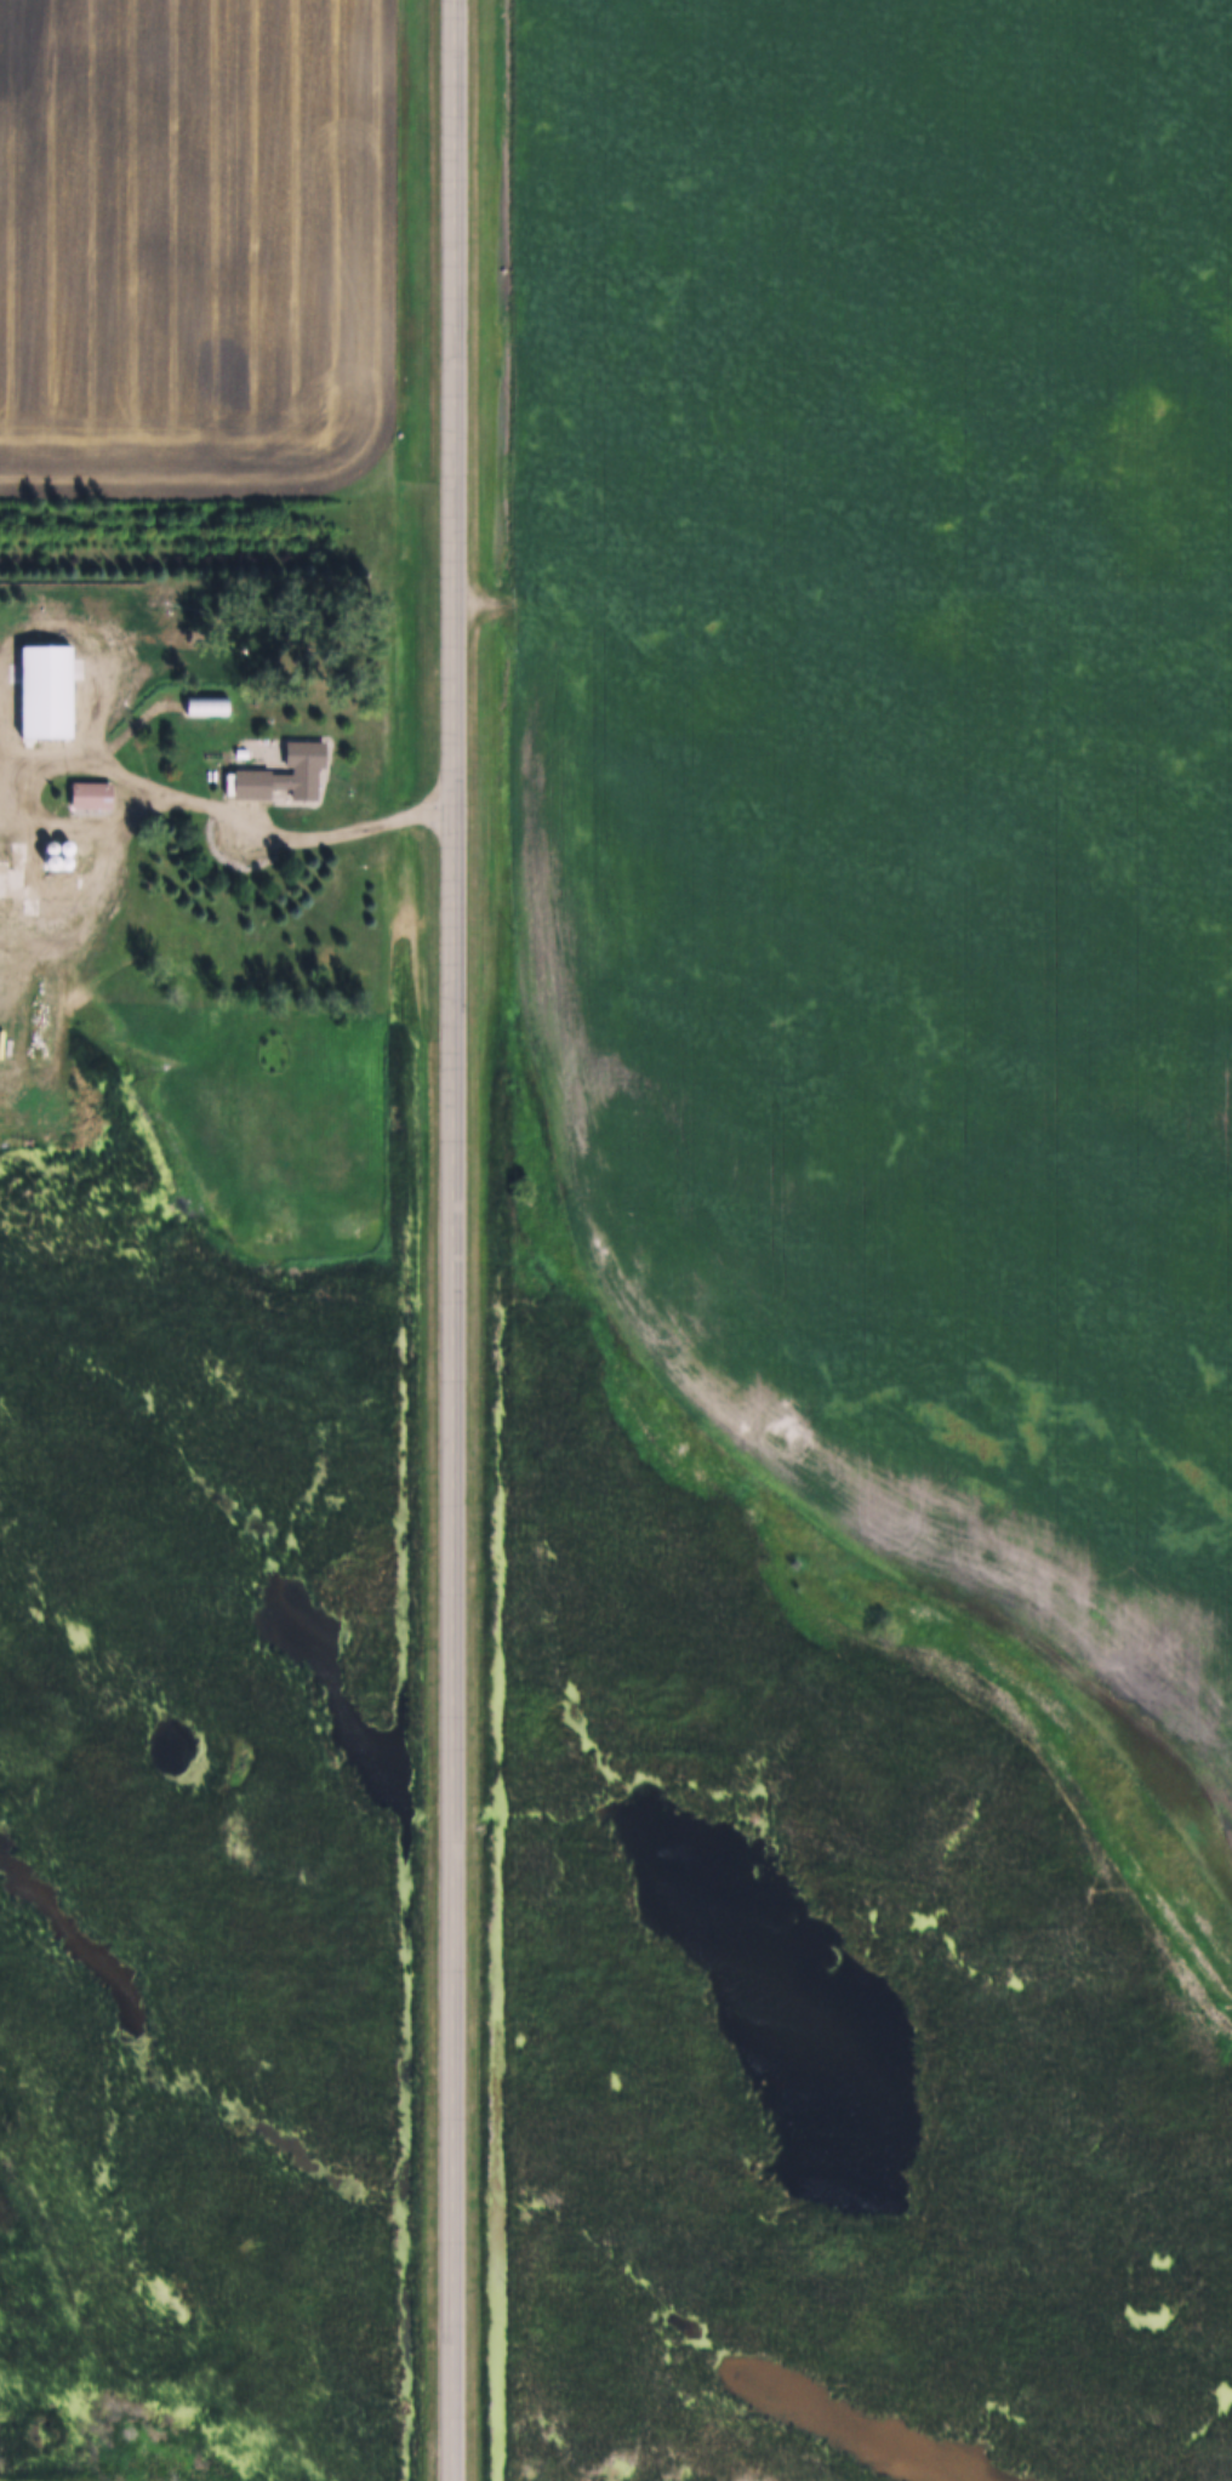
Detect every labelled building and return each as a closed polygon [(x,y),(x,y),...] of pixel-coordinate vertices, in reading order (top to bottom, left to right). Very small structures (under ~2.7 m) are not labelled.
[(24,657),(44,657),(44,667),(53,667),(53,685),(24,685),(24,657)] [(186,695),(226,695),(226,713),(186,713),(186,695)] [(268,787),(268,798),(232,798),(232,768),(268,768),(268,772),(291,772),(291,766),(284,766),(284,740),(324,740),(324,766),(316,766),(316,799),(290,799),(291,787),(268,787)] [(646,760),(651,777),(659,775),(654,758),(646,760)] [(69,781),(110,781),(110,808),(69,808),(69,781)] [(21,900),(0,899),(0,861),(8,861),(8,844),(23,844),(23,861),(78,862),(76,917),(21,916),(21,900)] [(47,857),(52,855),(55,850),(52,845),(47,844),(42,845),(40,850),(42,855),(47,857)] [(63,857),(68,855),(70,850),(68,845),(63,844),(58,845),(57,850),(58,855),(63,857)] [(80,859),(85,856),(86,851),(84,846),(79,844),(75,846),(73,851),(75,856),(80,859)] [(84,872),(87,871),(90,866),(87,862),(84,861),(80,862),(78,867),(80,871),(84,872)]
